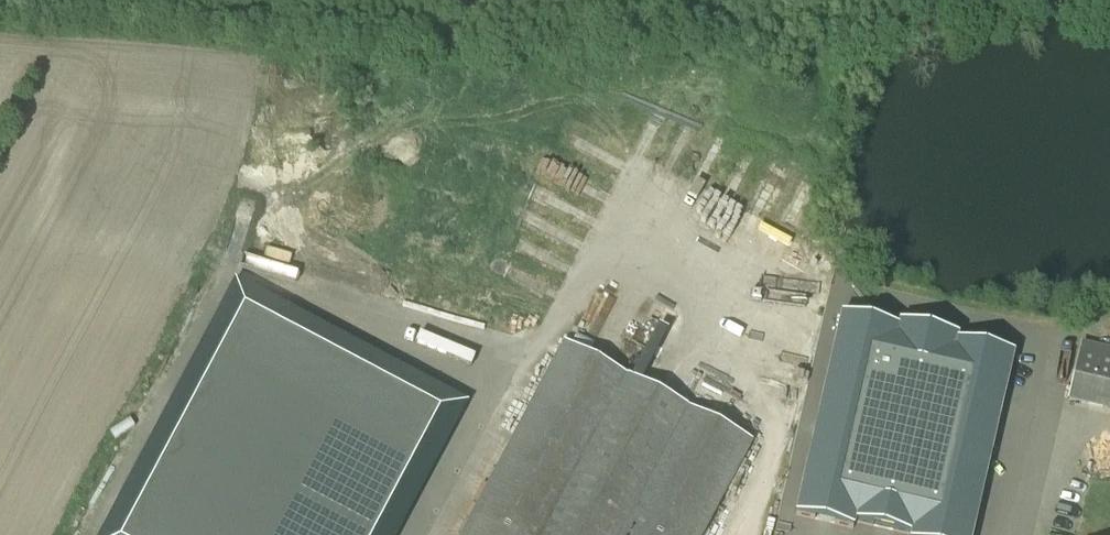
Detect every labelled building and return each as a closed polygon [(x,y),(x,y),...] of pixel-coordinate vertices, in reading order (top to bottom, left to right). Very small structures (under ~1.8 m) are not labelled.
[(467,403),(234,280),(100,534),(398,534),(467,403)] [(796,516),(853,529),(854,522),(910,534),(972,534),(1013,355),(956,342),(957,337),(899,324),(898,329),(841,316),(796,516)] [(752,443),(563,343),(461,534),(704,534),(752,443)] [(1109,408),(1109,349),(1084,343),(1071,399),(1109,408)]
